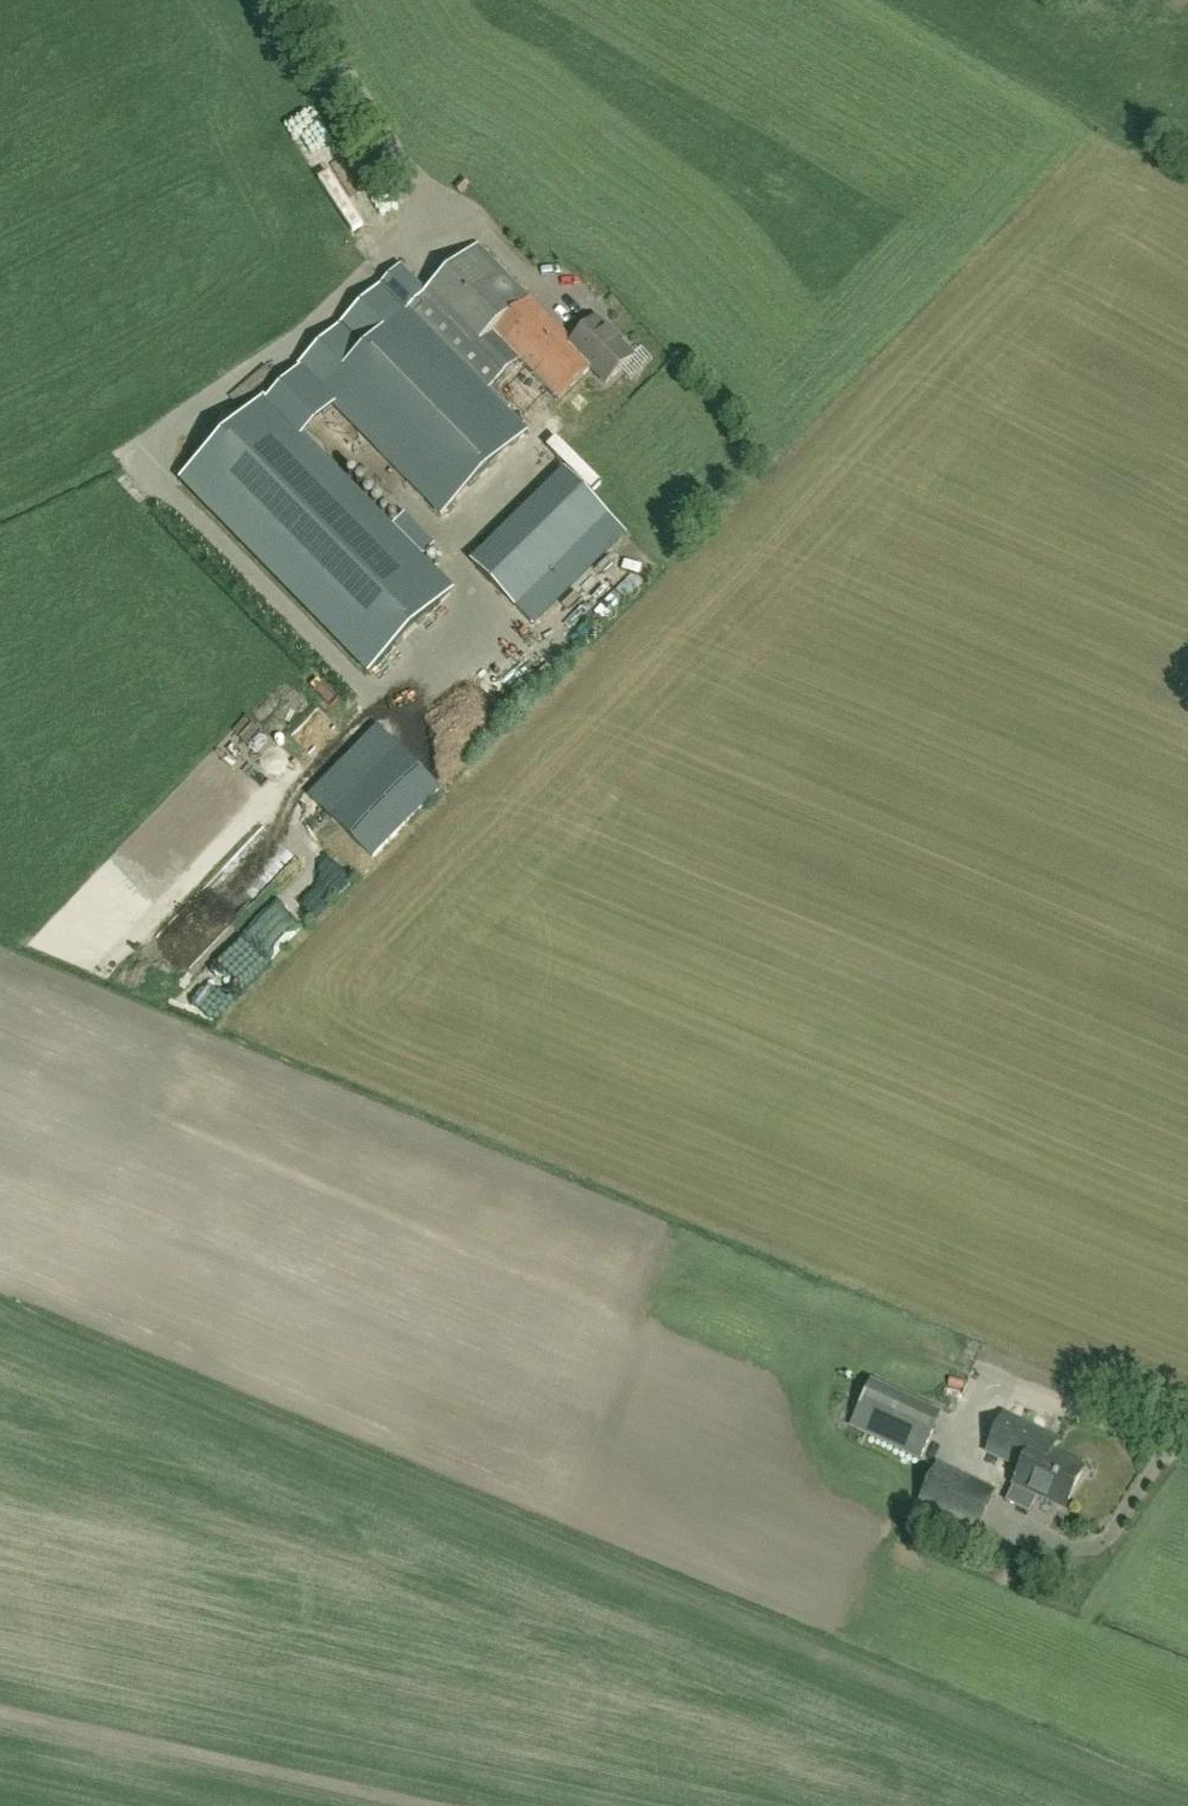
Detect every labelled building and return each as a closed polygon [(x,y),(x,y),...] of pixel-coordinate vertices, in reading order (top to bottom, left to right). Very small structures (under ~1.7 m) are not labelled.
[(594,367),(571,343),(477,245),(426,295),(401,270),(383,288),(382,287),(299,369),(301,370),(266,404),(264,402),(183,481),(370,672),(451,593),(300,438),(334,405),(425,498),(508,417),(487,396),(520,362),(559,401),(591,370),(594,367)] [(606,385),(633,358),(618,343),(621,340),(607,326),(604,329),(595,319),(571,343),(594,367),(591,370),(606,385)] [(552,489),(477,563),(522,609),(597,535),(552,489)] [(921,1461),(936,1429),(942,1415),(873,1382),(851,1428),(921,1461)] [(1047,1436),(1005,1416),(987,1453),(1022,1470),(1015,1486),(1066,1510),(1084,1472),(1040,1451),(1047,1436)] [(977,1531),(995,1494),(938,1467),(921,1504),(977,1531)]
